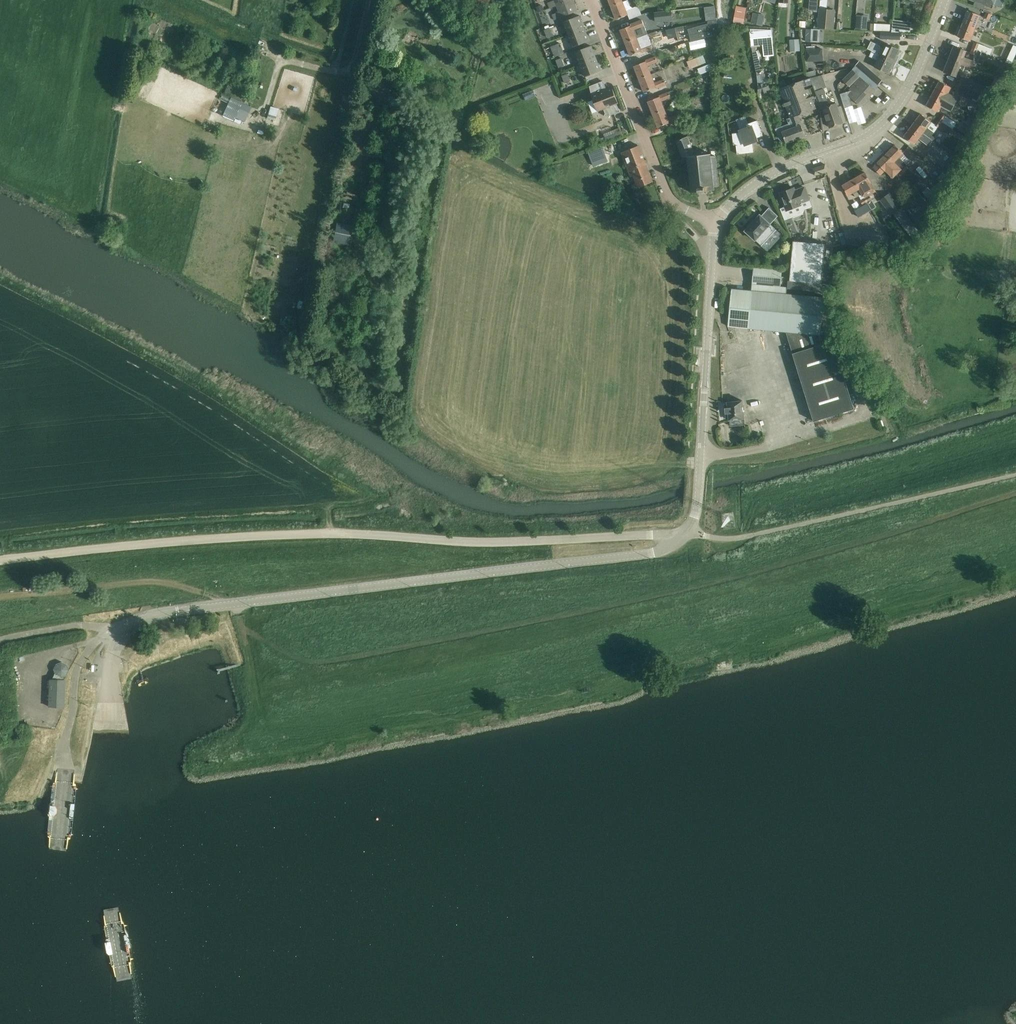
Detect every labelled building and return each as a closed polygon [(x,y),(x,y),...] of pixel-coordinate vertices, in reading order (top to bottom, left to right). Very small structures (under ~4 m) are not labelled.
[(554,19),(578,10),(574,0),(568,0),(557,4),(557,5),(560,12),(553,15),(554,19)] [(818,0),(810,0),(809,9),(817,10),(818,0)] [(818,27),(833,28),(834,19),(835,10),(827,10),(828,0),(821,0),(820,9),(819,9),(818,27)] [(976,1),(974,5),(983,8),(984,5),(993,8),(994,3),(1000,6),(1001,3),(1003,0),(972,0),(976,1)] [(630,19),(642,15),(638,5),(626,10),(623,1),(611,6),(616,19),(628,14),(630,19)] [(542,4),(536,7),(538,12),(545,10),(542,4)] [(734,21),(745,22),(748,7),(737,5),(734,21)] [(671,10),(655,12),(656,21),(672,19),(671,10)] [(968,10),(963,23),(975,28),(980,15),(968,10)] [(753,12),(751,23),(763,26),(765,15),(753,12)] [(564,22),(567,30),(564,31),(566,35),(569,34),(585,28),(580,16),(564,22)] [(645,25),(642,19),(631,24),(632,25),(620,29),(626,43),(643,36),(643,35),(648,34),(645,25)] [(866,31),(867,20),(856,19),(855,30),(866,31)] [(893,19),(892,32),(911,32),(912,22),(893,19)] [(698,27),(700,36),(716,32),(714,23),(698,27)] [(958,36),(970,41),(975,28),(963,23),(958,36)] [(574,46),(580,44),(589,40),(585,28),(569,34),(574,46)] [(821,42),(821,29),(811,28),(811,41),(821,42)] [(676,45),(694,40),(691,30),(673,36),(676,45)] [(900,40),(900,33),(883,33),(883,31),(872,31),(872,36),(880,37),(880,39),(900,40)] [(643,36),(626,43),(630,55),(642,51),(642,52),(653,48),(651,43),(648,34),(643,35),(643,36)] [(790,39),(790,51),(800,50),(800,39),(790,39)] [(663,40),(655,43),(657,50),(665,47),(666,47),(663,40)] [(886,43),(883,49),(880,48),(881,46),(871,41),(867,48),(871,50),(895,62),(897,57),(900,58),(903,52),(901,51),(901,50),(886,43)] [(990,55),(993,49),(974,42),(972,48),(986,54),(990,55)] [(554,54),(559,52),(556,44),(551,46),(554,54)] [(1015,53),(1015,47),(1012,45),(1005,61),(1011,64),(1015,53)] [(596,58),(592,46),(576,52),(581,64),(596,58)] [(965,65),(971,67),(973,61),(964,58),(966,50),(954,46),(949,59),(965,65)] [(985,59),(986,54),(972,48),(970,53),(985,59)] [(807,49),(807,61),(823,60),(822,49),(807,49)] [(875,66),(890,73),(895,62),(871,50),(869,56),(877,61),(875,66)] [(698,66),(700,73),(713,69),(711,62),(707,63),(704,54),(687,60),(690,69),(698,66)] [(655,56),(646,60),(646,61),(634,66),(639,79),(651,74),(648,66),(657,62),(655,56)] [(585,76),(601,70),(596,58),(581,64),(585,76)] [(949,59),(944,72),(956,77),(959,70),(962,72),(965,65),(949,59)] [(860,61),(855,66),(878,85),(882,80),(860,61)] [(1010,65),(1005,62),(998,78),(1003,81),(1010,65)] [(850,86),(860,76),(853,69),(843,80),(850,86)] [(815,70),(806,72),(807,78),(817,76),(815,70)] [(639,79),(644,92),(656,87),(657,88),(666,85),(664,79),(655,83),(651,74),(639,79)] [(761,74),(757,74),(758,85),(758,94),(762,92),(762,94),(767,92),(767,90),(771,89),(768,82),(767,82),(766,79),(762,80),(761,74)] [(807,78),(805,79),(813,99),(817,97),(823,96),(826,88),(822,75),(817,76),(807,78)] [(861,77),(851,90),(840,94),(845,108),(851,105),(849,98),(852,97),(859,103),(867,94),(869,96),(875,89),(867,82),(861,77)] [(957,84),(981,96),(981,95),(984,89),(978,86),(978,85),(960,77),(957,84)] [(995,77),(985,97),(987,97),(993,100),(1003,81),(998,78),(995,77)] [(789,123),(775,128),(778,136),(779,138),(781,144),(786,142),(786,143),(805,136),(801,125),(802,125),(798,115),(816,108),(813,99),(805,79),(787,86),(780,88),(790,117),(789,117),(790,118),(787,118),(789,123)] [(784,79),(778,81),(778,82),(780,88),(787,86),(784,79)] [(620,111),(617,103),(618,103),(612,87),(606,89),(603,80),(590,86),(593,95),(595,99),(589,101),(593,112),(604,108),(605,113),(604,116),(609,118),(610,115),(620,111)] [(957,106),(960,99),(948,93),(952,87),(940,81),(933,93),(957,106)] [(223,94),(242,102),(245,95),(239,93),(241,88),(228,83),(223,94)] [(978,111),(976,116),(985,120),(987,115),(986,115),(993,100),(987,97),(985,97),(981,95),(981,96),(957,84),(955,90),(962,93),(961,95),(975,102),(976,101),(983,104),(979,111),(978,111)] [(669,92),(659,95),(660,96),(648,101),(653,114),(665,109),(662,101),(671,98),(669,92)] [(958,114),(961,108),(957,106),(933,93),(927,105),(938,112),(941,106),(947,109),(958,114)] [(239,108),(242,102),(223,94),(220,100),(228,103),(222,116),(234,121),(236,117),(245,121),(249,112),(239,108)] [(711,109),(711,94),(692,100),(692,109),(711,109)] [(823,108),(826,118),(830,127),(843,122),(836,103),(823,108)] [(267,118),(275,121),(278,109),(270,106),(267,118)] [(658,127),(670,122),(670,124),(680,120),(678,115),(669,118),(665,109),(653,114),(658,127)] [(942,113),(938,119),(952,128),(956,122),(942,113)] [(921,114),(913,125),(933,140),(934,137),(932,135),(934,132),(938,127),(938,126),(935,124),(932,122),(929,120),(921,114)] [(975,118),(966,136),(975,140),(984,121),(975,118)] [(950,132),(953,134),(955,130),(952,128),(938,119),(935,124),(938,126),(938,127),(949,134),(950,132)] [(757,120),(746,124),(747,127),(739,130),(740,132),(732,133),(734,144),(736,144),(737,154),(753,152),(752,142),(758,140),(757,137),(763,135),(757,120)] [(823,132),(823,125),(813,125),(814,133),(823,132)] [(913,125),(904,136),(912,142),(915,144),(919,138),(928,145),(932,140),(933,140),(913,125)] [(620,127),(604,133),(605,137),(607,141),(623,135),(620,127)] [(688,135),(676,140),(683,157),(687,156),(691,192),(714,190),(714,186),(719,185),(716,155),(711,155),(711,153),(695,155),(688,135)] [(634,175),(638,187),(653,181),(639,145),(622,152),(631,176),(634,175)] [(906,173),(908,175),(914,181),(916,183),(919,180),(905,165),(907,164),(899,157),(904,153),(895,145),(886,154),(906,173)] [(960,159),(964,161),(970,151),(966,149),(960,159)] [(906,173),(886,154),(877,163),(878,163),(873,167),(881,175),(885,171),(886,171),(893,178),(898,174),(901,177),(906,173)] [(614,170),(621,168),(616,156),(609,159),(612,166),(613,166),(614,170)] [(952,156),(943,169),(952,177),(961,163),(952,156)] [(825,164),(813,167),(815,175),(827,171),(825,164)] [(398,188),(398,189),(403,190),(407,171),(402,170),(398,188)] [(859,175),(854,179),(867,202),(871,209),(872,210),(877,207),(872,200),(869,194),(871,193),(876,191),(871,182),(870,181),(865,172),(859,175)] [(937,194),(943,198),(952,181),(944,175),(939,182),(943,185),(937,194)] [(854,179),(843,185),(848,193),(849,195),(853,192),(856,197),(859,195),(861,199),(860,200),(863,205),(854,210),(858,217),(865,213),(871,209),(867,202),(854,179)] [(928,185),(922,190),(932,202),(938,197),(928,185)] [(780,193),(787,210),(801,205),(800,203),(809,199),(805,187),(794,191),(792,190),(791,189),(789,189),(787,189),(783,190),(782,192),(780,193)] [(893,213),(921,249),(929,243),(889,192),(880,200),(890,215),(893,213)] [(920,193),(905,205),(913,214),(927,202),(920,193)] [(928,202),(913,215),(921,224),(936,211),(928,202)] [(746,230),(745,231),(746,231),(755,239),(755,240),(756,240),(762,245),(776,229),(771,224),(778,216),(769,207),(762,215),(760,214),(759,215),(760,215),(746,230)] [(336,226),(333,240),(349,244),(352,229),(336,226)] [(880,232),(843,228),(847,244),(850,245),(884,248),(883,244),(880,232)] [(889,243),(893,249),(903,249),(897,238),(889,243)] [(788,280),(788,288),(808,290),(829,292),(830,284),(822,283),(825,243),(793,240),(790,280),(788,280)] [(754,267),(753,283),(780,286),(782,269),(754,267)] [(725,296),(724,312),(729,313),(728,326),(738,327),(748,328),(752,290),(732,289),(731,297),(725,296)] [(752,290),(748,328),(786,331),(814,420),(854,408),(833,340),(823,343),(821,334),(824,297),(786,294),(782,293),(752,290)] [(726,418),(729,418),(729,420),(745,418),(743,400),(727,402),(728,408),(725,408),(726,418)] [(723,514),(725,525),(735,523),(733,512),(723,514)] [(63,707),(64,680),(61,679),(61,676),(66,674),(68,670),(66,665),(62,662),(57,664),(54,669),(56,673),(53,679),(50,679),(49,706),(63,707)]
